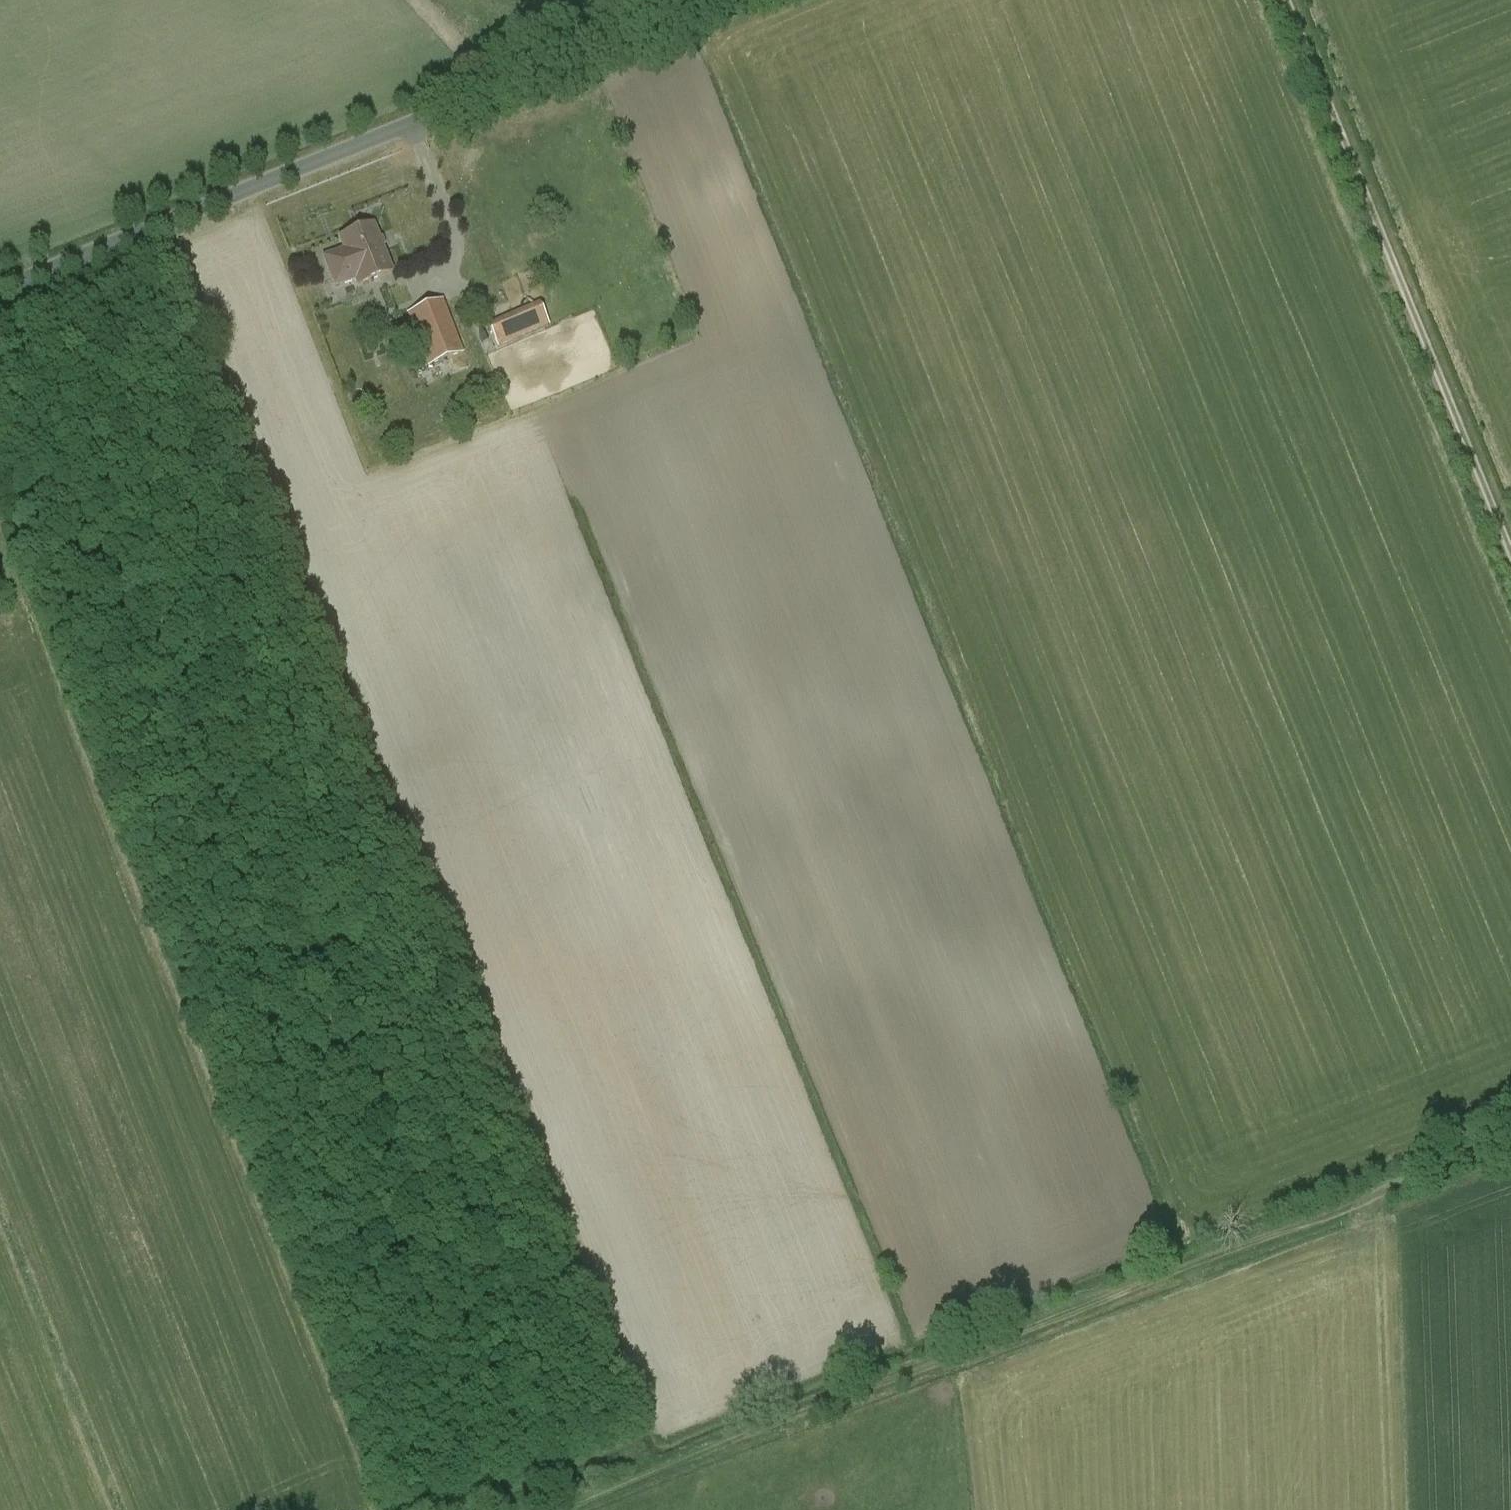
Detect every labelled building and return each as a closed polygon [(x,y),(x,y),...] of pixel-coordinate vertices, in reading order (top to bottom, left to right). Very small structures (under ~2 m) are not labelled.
[(341,286),(355,281),(358,286),(393,273),(374,225),(339,239),(344,251),(330,256),(341,286)] [(409,315),(429,367),(463,354),(442,302),(409,315)] [(498,348),(548,326),(540,306),(489,328),(498,348)]
